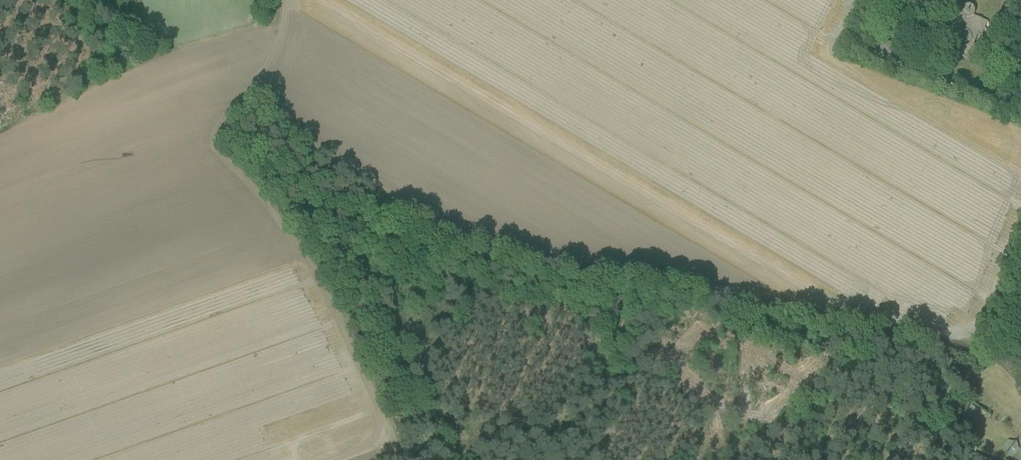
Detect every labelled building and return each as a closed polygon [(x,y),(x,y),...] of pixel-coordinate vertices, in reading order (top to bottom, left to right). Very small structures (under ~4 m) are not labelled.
[(971,405),(966,412),(973,417),(978,409),(971,405)]
